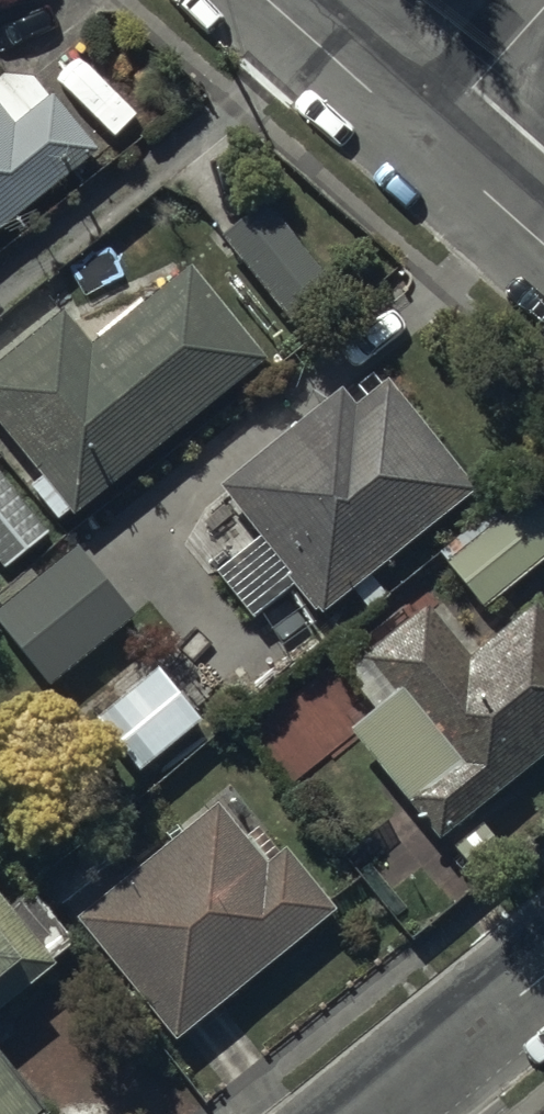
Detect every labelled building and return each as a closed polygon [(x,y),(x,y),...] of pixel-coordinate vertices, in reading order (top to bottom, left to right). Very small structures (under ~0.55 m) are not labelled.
[(97,149),(50,94),(31,75),(1,75),(0,76),(0,229),(97,149)] [(265,202),(220,237),(288,323),(333,288),(265,202)] [(0,359),(0,433),(38,478),(25,489),(53,522),(65,513),(69,517),(259,358),(187,268),(89,346),(61,310),(0,359)] [(338,390),(217,488),(257,539),(213,574),(252,622),(293,588),(316,617),(474,489),(385,379),(351,407),(338,390)] [(2,571),(49,531),(0,472),(0,569),(2,571)] [(543,559),(543,512),(528,492),(443,562),(482,610),(543,559)] [(47,688),(132,619),(75,549),(37,580),(30,571),(0,595),(0,631),(47,688)] [(348,732),(436,842),(543,757),(543,619),(532,603),(467,655),(427,604),(403,623),(395,612),(356,643),(396,694),(348,732)] [(155,670),(91,720),(136,775),(199,725),(155,670)] [(81,929),(172,1043),(333,912),(282,849),(276,853),(257,829),(243,840),(215,805),(209,810),(204,805),(118,874),(113,868),(60,911),(77,932),(81,929)] [(53,967),(48,961),(72,943),(30,889),(5,909),(0,902),(0,1008),(53,967)] [(0,1059),(0,1113),(46,1113),(0,1059)]
